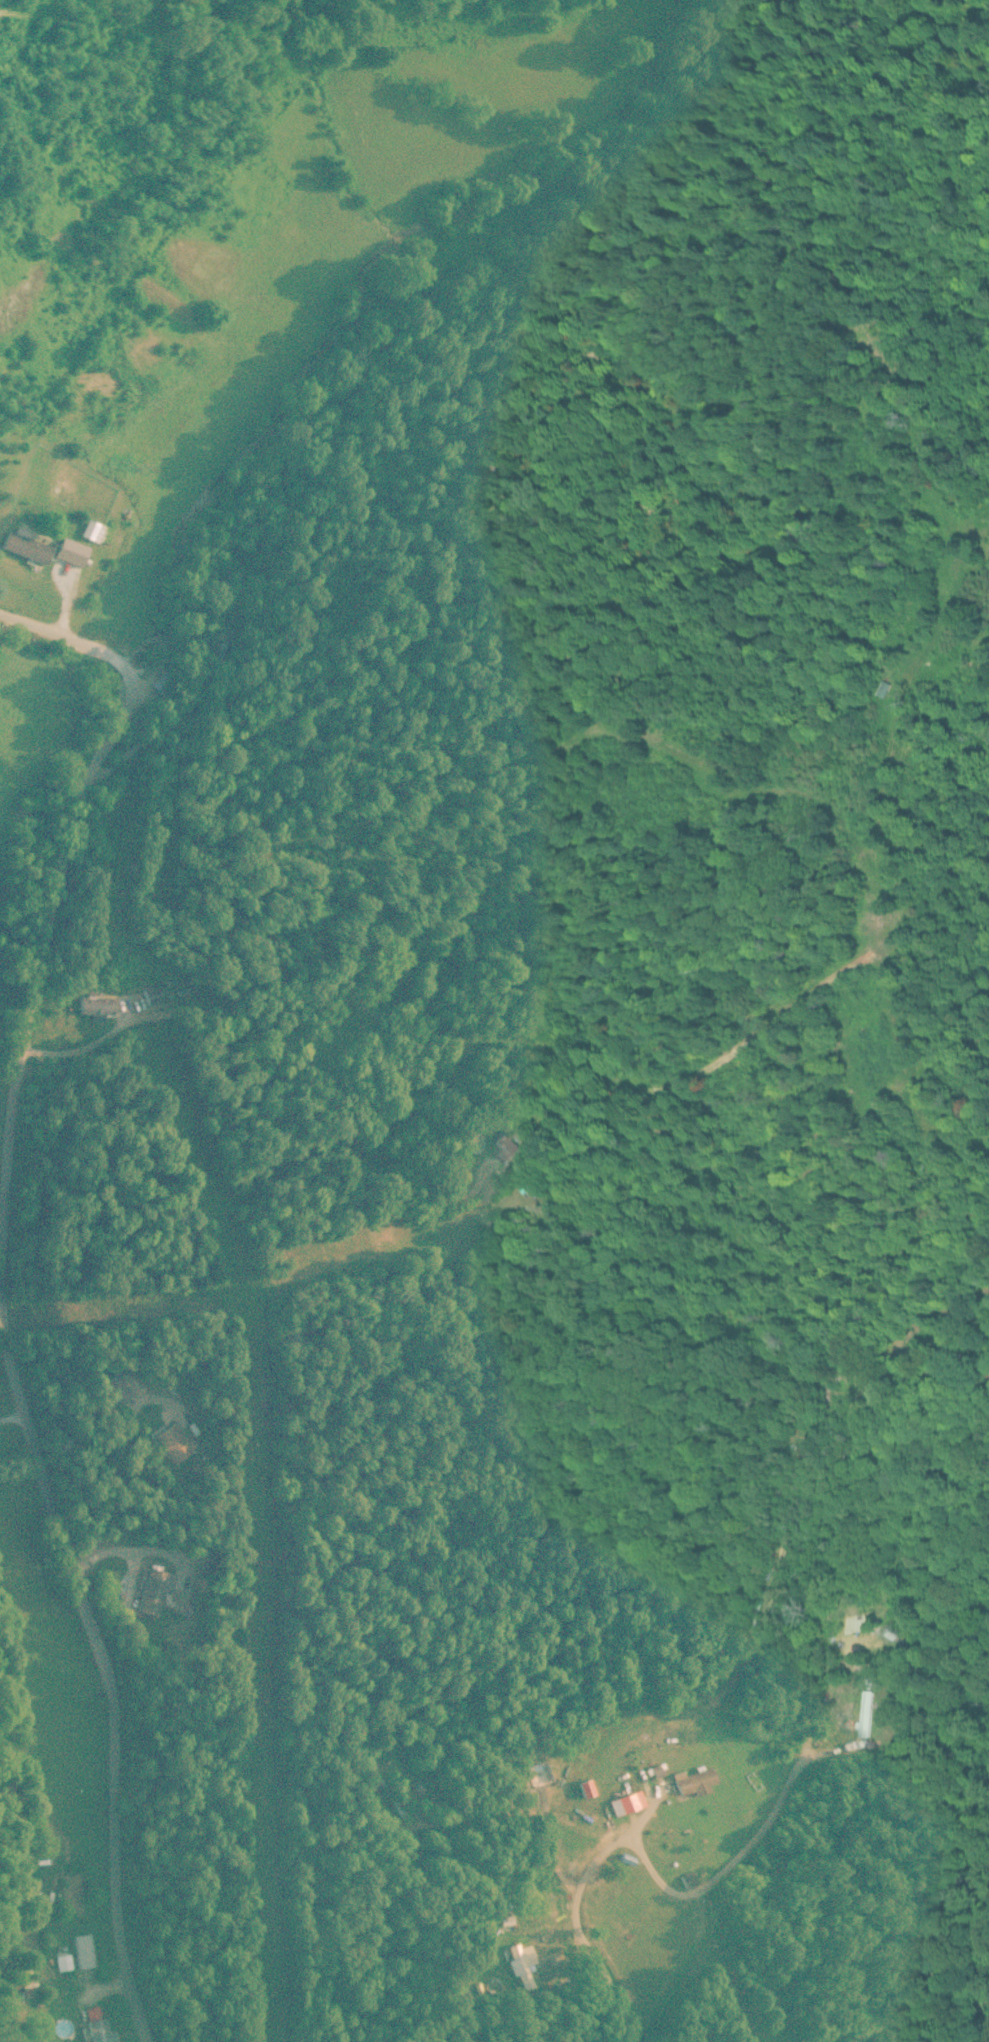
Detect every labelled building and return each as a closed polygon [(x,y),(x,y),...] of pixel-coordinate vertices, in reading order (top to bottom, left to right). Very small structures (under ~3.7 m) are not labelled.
[(85,534),(101,541),(108,525),(92,518),(85,534)] [(55,544),(12,529),(6,547),(48,563),(55,544)] [(50,579),(66,587),(78,561),(62,553),(50,579)] [(884,692),(892,697),(900,684),(891,679),(884,692)] [(877,693),(886,697),(893,684),(885,680),(877,693)] [(169,1000),(165,982),(149,986),(153,1004),(169,1000)] [(84,1016),(117,1016),(117,994),(84,994),(84,1016)] [(514,1163),(529,1147),(509,1127),(494,1143),(514,1163)] [(149,1435),(168,1462),(189,1448),(171,1420),(149,1435)] [(164,1570),(139,1566),(133,1611),(157,1614),(164,1570)] [(863,1735),(873,1735),(873,1690),(863,1690),(863,1735)] [(675,1795),(712,1787),(708,1766),(670,1774),(675,1795)] [(642,1803),(638,1789),(613,1797),(618,1811),(642,1803)] [(75,1968),(94,1966),(89,1932),(70,1935),(75,1968)] [(69,1969),(68,1953),(55,1954),(55,1969),(69,1969)] [(11,1978),(17,1999),(36,1993),(30,1972),(11,1978)] [(84,2041),(113,2041),(111,2028),(104,2029),(102,2014),(93,2015),(92,2010),(87,2011),(88,2018),(81,2018),(84,2041)]
